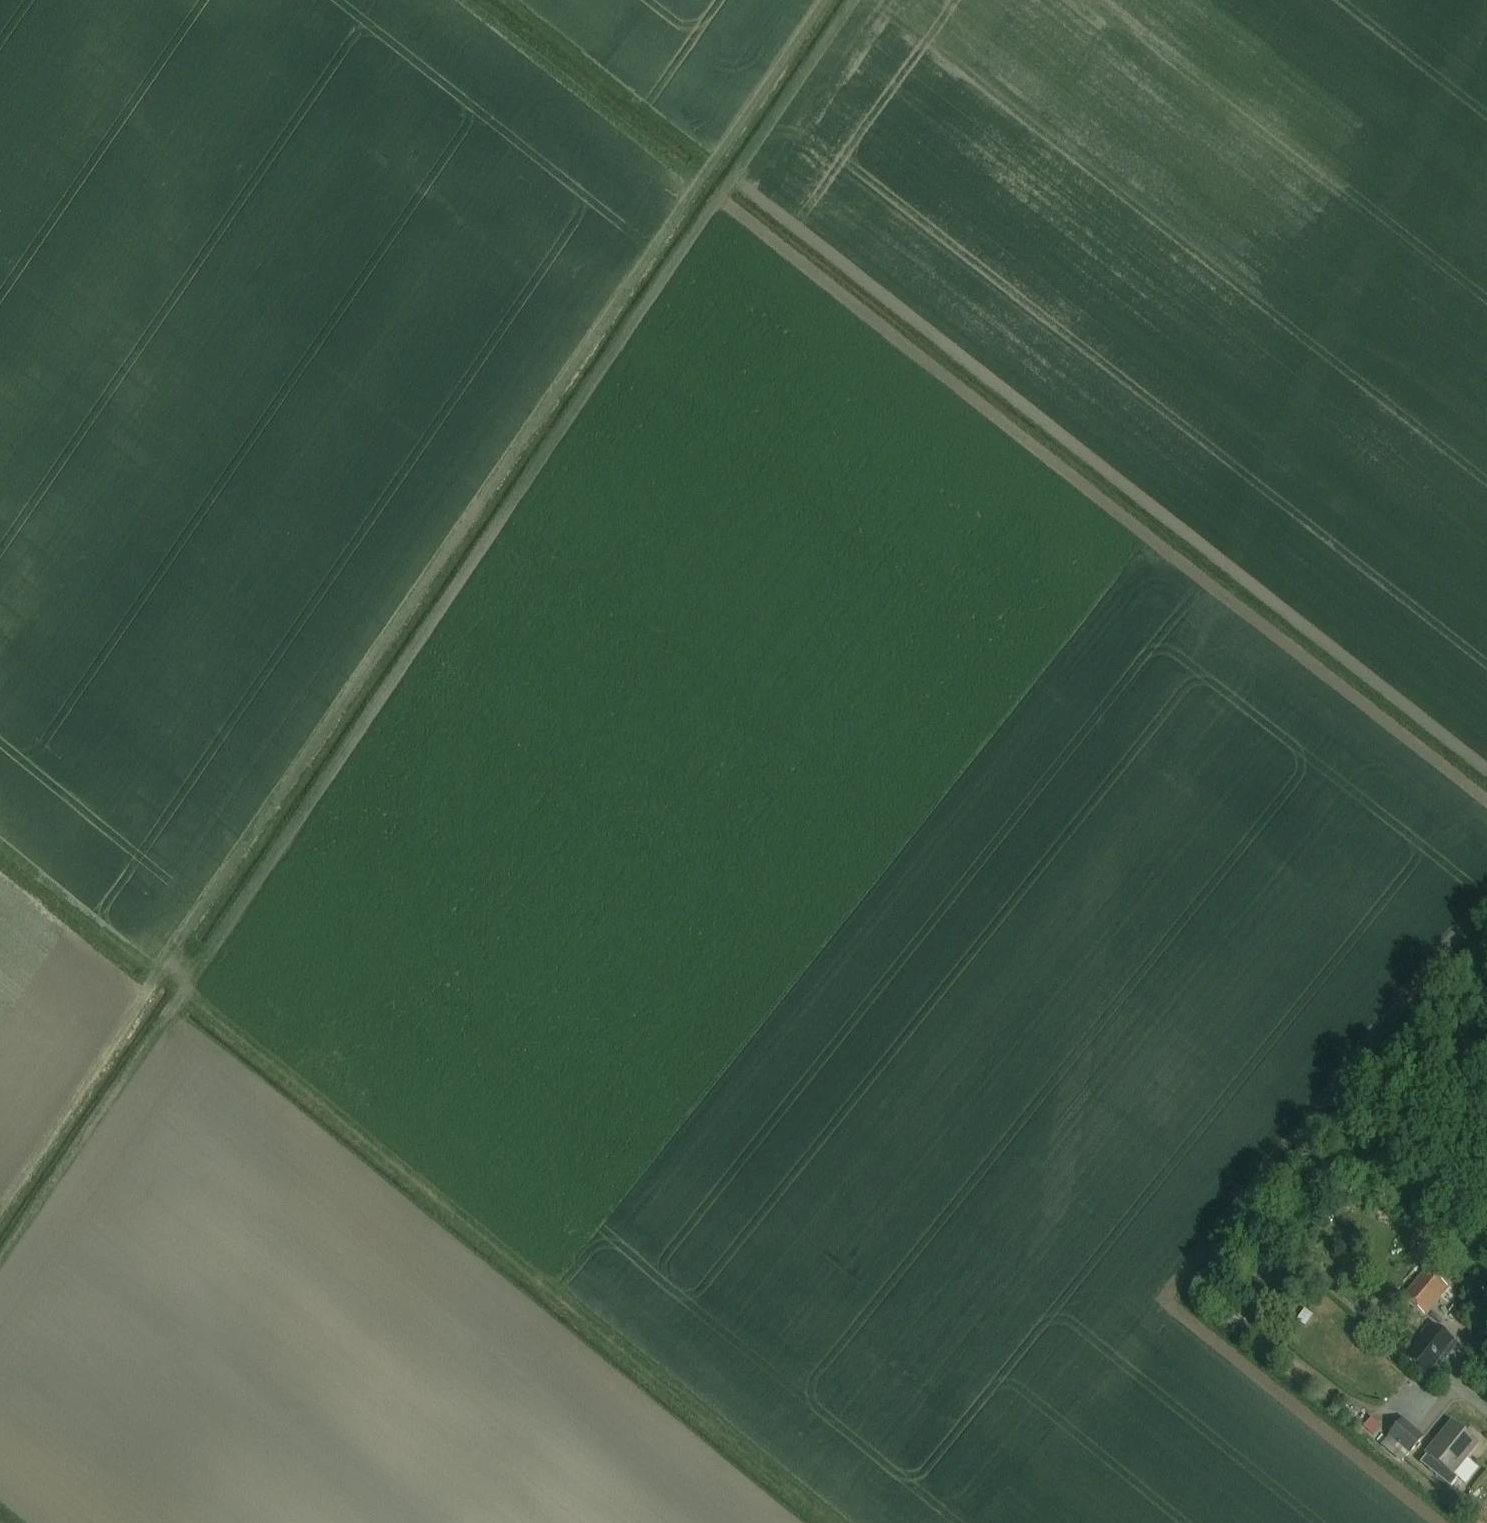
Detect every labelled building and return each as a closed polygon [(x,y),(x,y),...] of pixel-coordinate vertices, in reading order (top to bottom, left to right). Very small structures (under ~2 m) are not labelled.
[(1427,1268),(1403,1296),(1423,1313),(1447,1284),(1427,1268)] [(1449,1352),(1457,1342),(1430,1321),(1422,1332),(1426,1335),(1409,1357),(1428,1372),(1446,1349),(1449,1352)] [(1403,1417),(1380,1443),(1402,1462),(1424,1435),(1403,1417)] [(1452,1474),(1477,1443),(1451,1422),(1426,1453),(1436,1461),(1431,1468),(1438,1473),(1443,1467),(1452,1474)]
